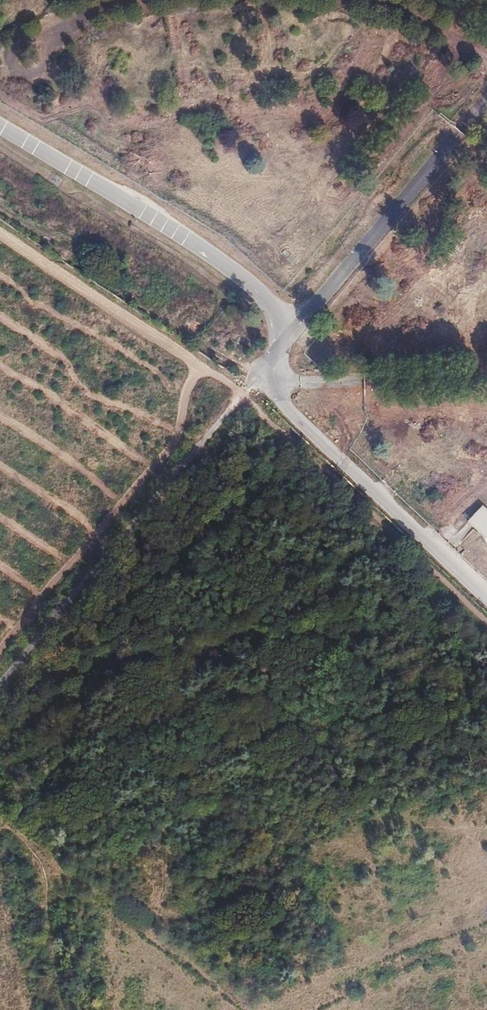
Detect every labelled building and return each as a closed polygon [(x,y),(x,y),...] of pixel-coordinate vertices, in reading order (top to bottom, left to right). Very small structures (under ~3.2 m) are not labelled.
[(470,520),(486,535),(486,509),(483,506),(470,520)]
